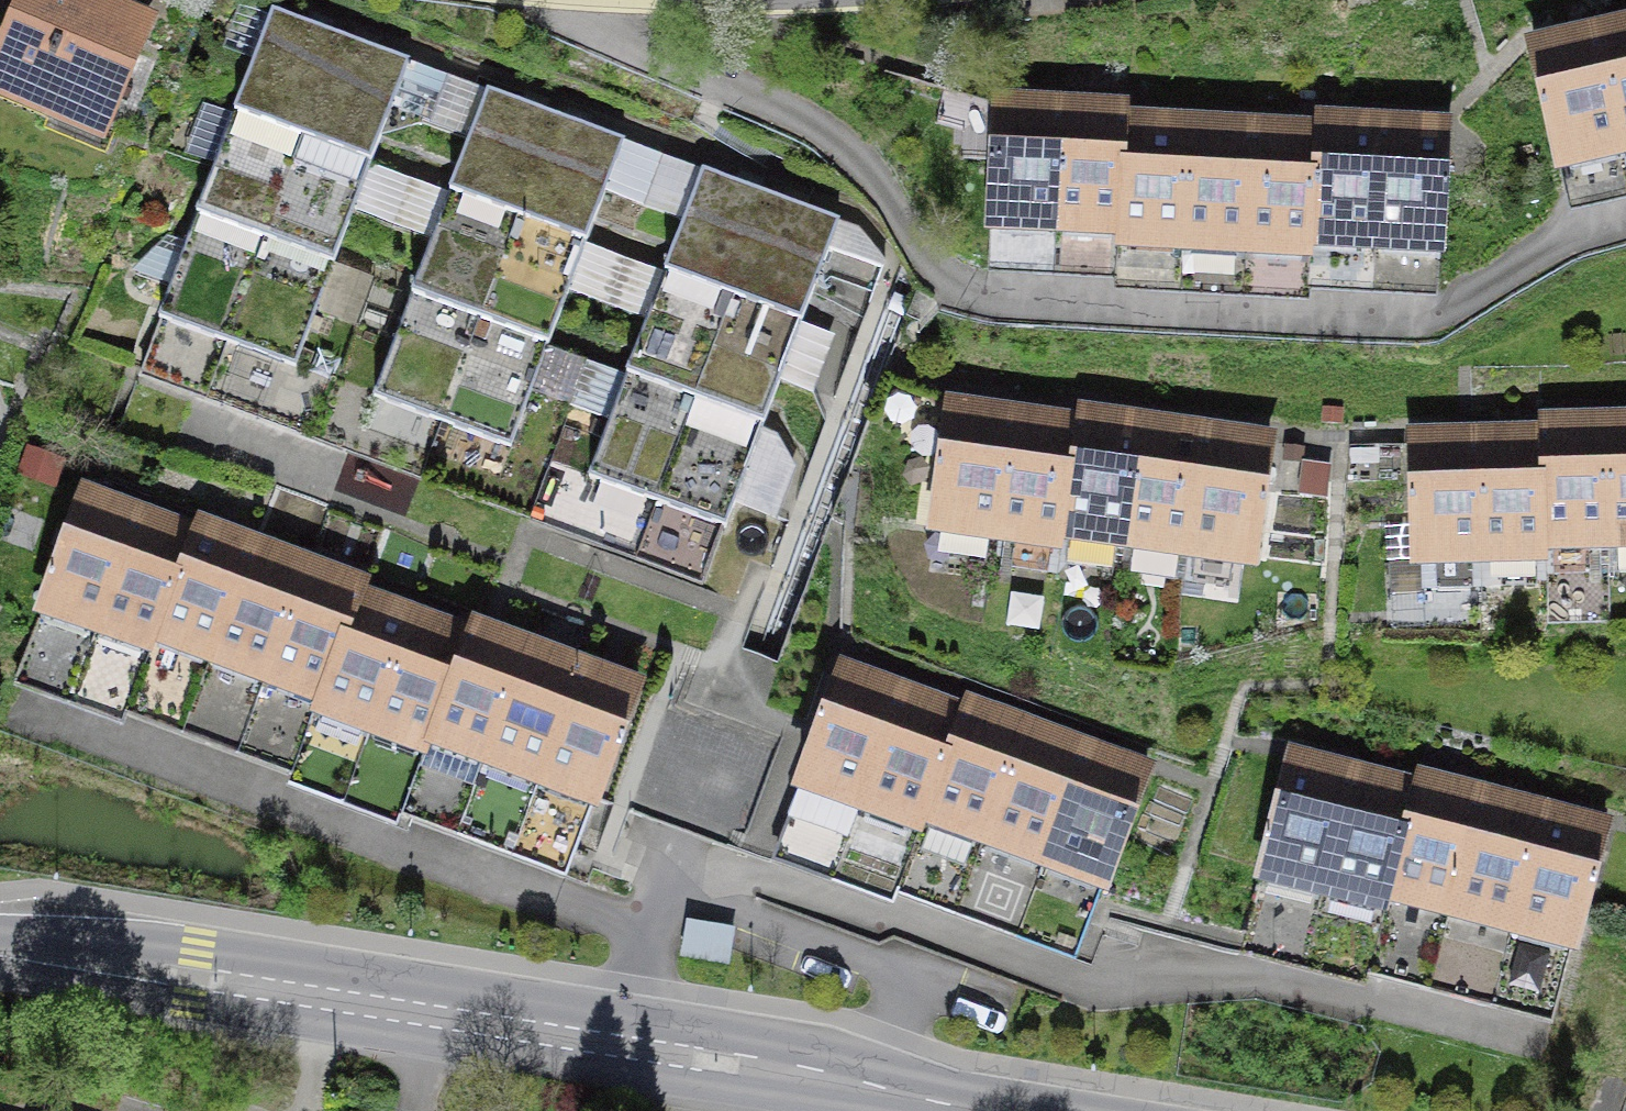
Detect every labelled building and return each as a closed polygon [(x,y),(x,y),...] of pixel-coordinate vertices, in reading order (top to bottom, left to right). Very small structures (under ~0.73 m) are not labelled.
[(91,0),(28,0),(0,69),(0,105),(118,153),(168,31),(91,0)] [(237,115),(305,140),(342,38),(275,13),(237,115)] [(1623,148),(1625,147),(1625,27),(1595,34),(1623,148)] [(1623,148),(1595,34),(1533,49),(1561,163),(1623,148)] [(305,140),(373,165),(410,63),(342,38),(305,140)] [(448,191),(515,216),(553,114),(485,90),(448,191)] [(1056,227),(1064,103),(1000,99),(993,224),(1056,227)] [(1119,231),(1126,123),(1127,107),(1064,103),(1056,227),(1119,231)] [(515,216),(583,241),(621,139),(553,114),(515,216)] [(199,218),(267,243),(305,140),(237,115),(199,218)] [(1316,133),(1311,239),(1377,242),(1383,123),(1316,120),(1316,133)] [(1126,123),(1119,231),(1119,240),(1184,244),(1191,127),(1126,123)] [(1383,123),(1377,242),(1441,246),(1447,126),(1383,123)] [(1246,248),(1252,130),(1191,127),(1184,244),(1246,248)] [(1311,239),(1316,133),(1252,130),(1246,248),(1310,250),(1311,239)] [(267,243),(334,268),(373,165),(305,140),(267,243)] [(665,273),(733,298),(770,196),(703,171),(665,273)] [(409,295),(477,320),(515,216),(448,191),(409,295)] [(733,298),(800,323),(838,221),(770,196),(733,298)] [(477,320),(545,344),(583,241),(515,216),(477,320)] [(267,243),(199,218),(161,321),(228,346),(267,243)] [(334,268),(267,243),(228,346),(296,371),(334,268)] [(627,376),(694,401),(733,298),(665,273),(627,376)] [(477,320),(409,295),(371,397),(439,422),(477,320)] [(694,401),(762,426),(800,323),(733,298),(694,401)] [(545,344),(477,320),(439,422),(507,447),(545,344)] [(560,341),(543,385),(610,411),(627,366),(560,341)] [(694,401),(627,376),(589,479),(656,504),(694,401)] [(762,426),(694,401),(656,504),(724,529),(762,426)] [(996,538),(1013,417),(950,408),(933,529),(996,538)] [(1013,417),(996,538),(1061,547),(1062,534),(1078,426),(1013,417)] [(1078,426),(1062,534),(1126,543),(1143,426),(1079,417),(1078,426)] [(1540,436),(1543,545),(1609,543),(1606,424),(1540,426),(1540,436)] [(1609,543),(1625,543),(1625,424),(1606,424),(1609,543)] [(1143,426),(1126,543),(1188,552),(1205,434),(1143,426)] [(1205,434),(1188,552),(1253,561),(1270,444),(1205,434)] [(1480,437),(1483,558),(1543,556),(1543,545),(1540,436),(1480,437)] [(1483,558),(1480,437),(1408,439),(1412,560),(1483,558)] [(97,627),(138,515),(87,496),(45,608),(97,627)] [(138,515),(97,627),(153,648),(159,636),(196,537),(138,515)] [(210,657),(251,544),(201,524),(196,537),(159,636),(210,657)] [(267,677),(308,565),(251,544),(210,657),(267,677)] [(308,565),(267,677),(323,697),(361,597),(365,586),(308,565)] [(372,729),(414,617),(361,597),(323,697),(319,709),(372,729)] [(69,703),(97,627),(45,608),(17,684),(69,703)] [(414,617),(372,729),(430,750),(434,739),(472,638),(414,617)] [(139,687),(153,648),(97,627),(69,703),(125,724),(139,687)] [(486,757),(526,645),(476,627),(472,638),(434,739),(486,757)] [(189,707),(210,657),(159,636),(153,648),(139,687),(189,707)] [(526,645),(486,757),(540,777),(580,665),(526,645)] [(580,665),(540,777),(597,797),(638,685),(580,665)] [(862,802),(902,693),(841,671),(801,780),(862,802)] [(902,693),(862,802),(921,824),(923,818),(961,715),(902,693)] [(923,818),(984,840),(1025,725),(967,703),(961,715),(923,818)] [(777,746),(670,708),(639,793),(746,831),(777,746)] [(1086,748),(1025,725),(984,840),(1045,862),(1086,748)] [(1148,771),(1086,748),(1045,862),(1106,885),(1148,771)] [(1322,888),(1354,773),(1296,757),(1265,872),(1322,888)] [(1354,773),(1322,888),(1385,905),(1389,891),(1417,790),(1354,773)] [(1451,908),(1481,796),(1420,779),(1417,790),(1389,891),(1451,908)] [(862,802),(801,780),(780,838),(840,860),(862,802)] [(520,861),(573,874),(589,806),(535,794),(520,861)] [(1481,796),(1451,908),(1511,924),(1542,812),(1481,796)] [(921,824),(862,802),(840,860),(899,883),(904,871),(921,824)] [(1542,812),(1511,924),(1575,942),(1606,830),(1542,812)] [(921,824),(904,871),(965,893),(984,840),(923,818),(921,824)] [(1045,862),(984,840),(965,893),(1024,915),(1045,862)] [(1106,885),(1045,862),(1024,915),(1085,938),(1106,885)] [(1322,888),(1265,872),(1249,929),(1307,945),(1322,888)] [(1385,905),(1322,888),(1307,945),(1370,962),(1373,952),(1385,905)] [(1385,905),(1373,952),(1434,968),(1451,908),(1389,891),(1385,905)] [(1511,924),(1451,908),(1434,968),(1495,985),(1511,924)] [(1575,942),(1511,924),(1495,985),(1559,1002),(1575,942)]
